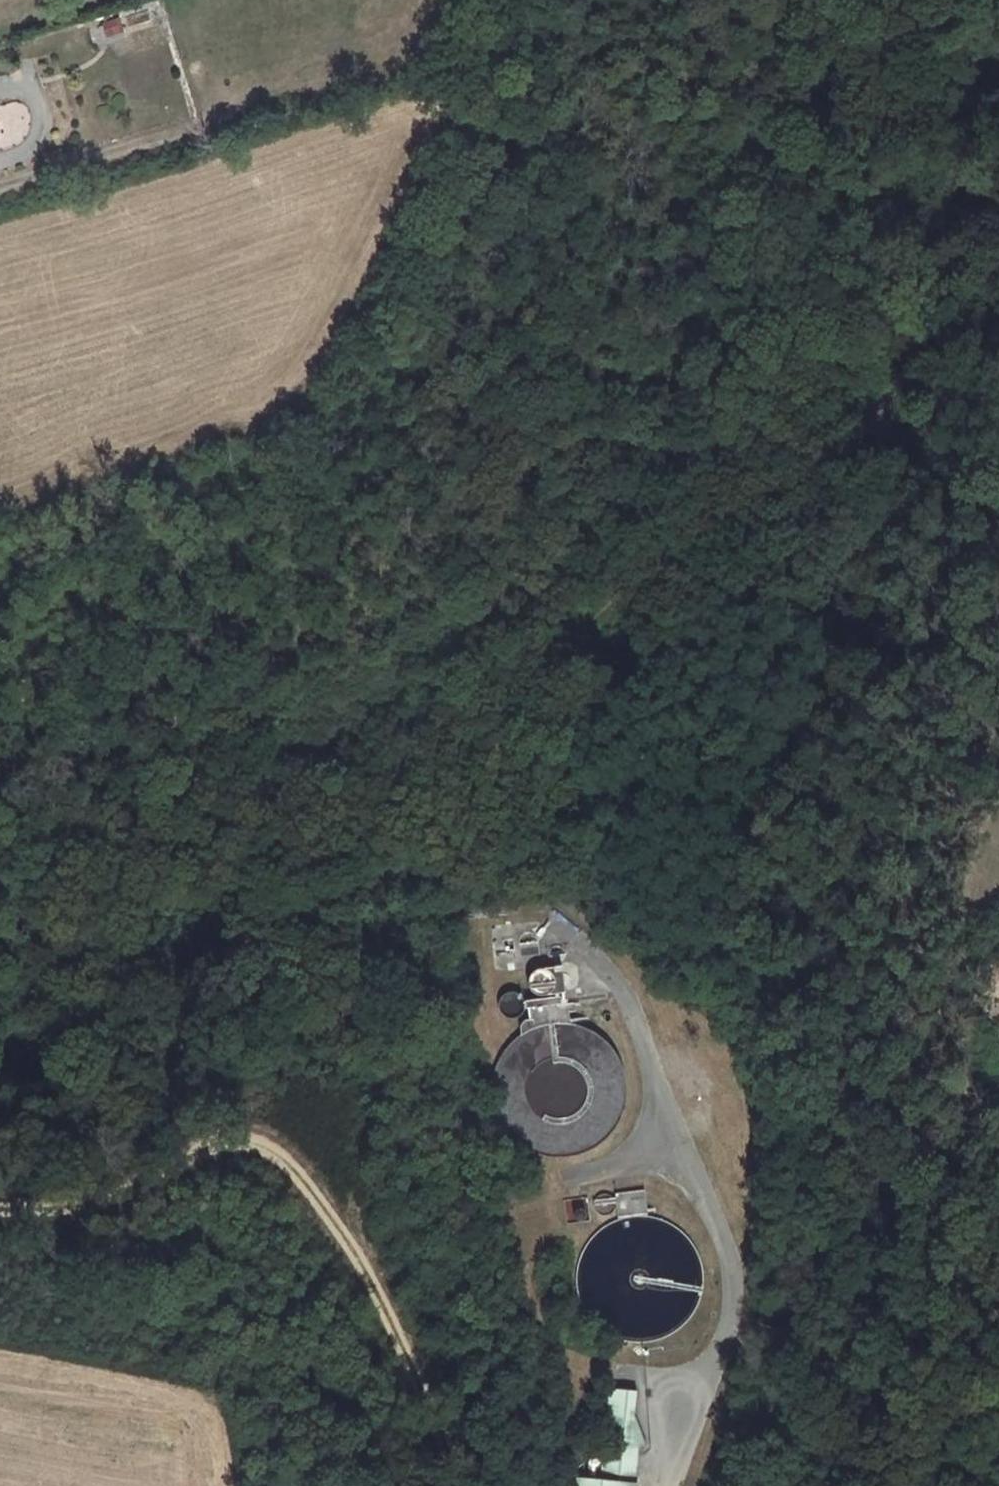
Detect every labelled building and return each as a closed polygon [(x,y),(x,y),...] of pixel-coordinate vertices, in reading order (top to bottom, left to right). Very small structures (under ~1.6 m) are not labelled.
[(637,1392),(610,1389),(603,1473),(621,1474),(634,1476),(637,1476),(641,1433),(633,1432),(637,1392)] [(621,1474),(620,1485),(573,1481),(572,1485),(633,1485),(634,1476),(621,1474)]
